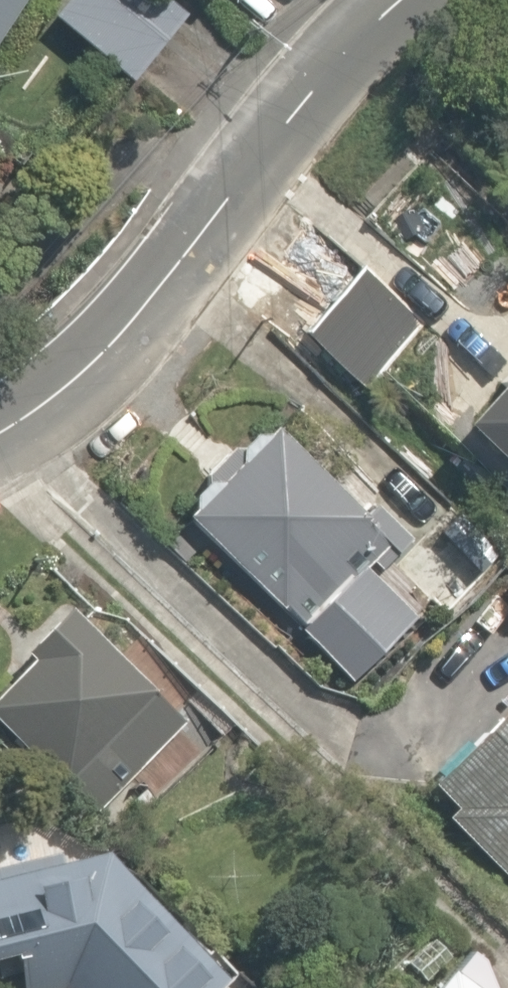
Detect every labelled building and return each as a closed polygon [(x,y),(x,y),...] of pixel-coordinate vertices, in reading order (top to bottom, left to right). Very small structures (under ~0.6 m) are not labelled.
[(45,20),(124,80),(182,5),(176,0),(158,0),(145,17),(122,0),(60,0),(45,20)] [(422,321),(357,262),(296,330),(361,388),(422,321)] [(450,425),(507,483),(507,366),(450,425)] [(333,481),(259,416),(177,509),(311,627),(428,494),(368,441),(333,481)] [(471,608),(351,736),(507,884),(507,643),(471,608)] [(56,619),(0,674),(0,728),(87,817),(170,735),(56,619)] [(5,987),(6,987),(49,974),(63,987),(185,987),(202,963),(67,838),(0,859),(0,972),(5,987)] [(405,987),(461,987),(422,962),(405,987)]
